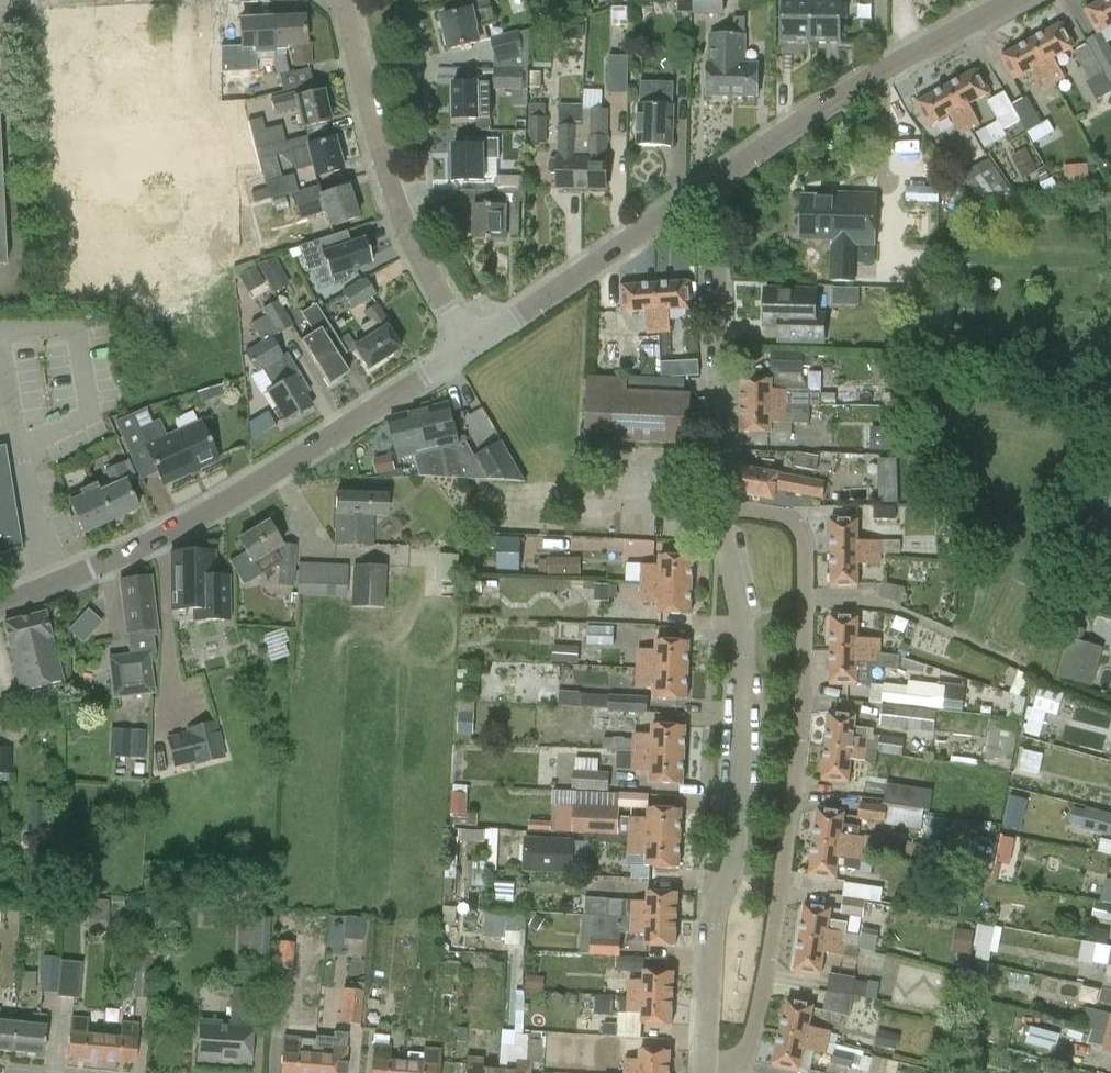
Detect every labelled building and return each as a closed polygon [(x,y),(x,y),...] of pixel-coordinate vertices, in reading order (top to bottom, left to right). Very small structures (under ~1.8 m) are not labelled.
[(477,29),(496,24),(490,0),(481,0),(466,3),(456,5),(458,13),(441,17),(449,50),(479,42),(476,29),(477,29)] [(678,13),(692,14),(724,15),(724,0),(678,0),(678,13)] [(782,40),(811,41),(811,0),(783,0),(782,40)] [(811,41),(840,41),(841,0),(811,0),(811,41)] [(1110,27),(1110,0),(1105,0),(1085,11),(1098,34),(1087,41),(1089,45),(1103,72),(1110,86),(1110,49),(1102,32),(1110,27)] [(310,43),(305,43),(303,17),(271,19),(272,46),(292,45),(293,65),(311,65),(310,43)] [(734,34),(733,34),(732,97),(757,97),(757,64),(746,64),(747,35),(745,35),(745,18),(734,17),(734,34)] [(239,21),(241,47),(237,47),(239,68),(256,68),(256,61),(273,60),(273,56),(272,46),(271,19),(239,21)] [(1061,24),(1030,41),(1055,84),(1066,78),(1054,57),(1074,47),(1061,24)] [(112,27),(87,28),(89,70),(114,69),(112,27)] [(87,28),(63,29),(65,71),(89,70),(87,28)] [(494,59),(494,67),(528,68),(529,32),(519,34),(518,31),(491,38),(496,58),(494,59)] [(709,34),(709,63),(707,63),(706,96),(732,97),(733,34),(709,34)] [(1013,81),(1034,69),(1045,90),(1055,84),(1030,41),(1000,58),(1013,81)] [(1090,80),(1103,72),(1089,45),(1075,53),(1090,80)] [(284,55),(273,56),(273,60),(273,65),(279,76),(283,92),(312,84),(308,69),(288,73),(284,55)] [(609,57),(609,93),(628,93),(628,57),(609,57)] [(528,68),(494,67),(494,90),(528,90),(528,68)] [(981,125),(969,104),(989,93),(977,70),(946,87),(970,131),(981,125)] [(233,93),(248,93),(247,72),(232,72),(233,93)] [(672,147),(673,105),(674,83),(658,83),(658,92),(641,92),(641,104),(638,104),(636,145),(672,147)] [(453,120),(478,119),(491,119),(492,88),(479,88),(479,84),(452,85),(453,120)] [(961,136),(970,131),(946,87),(915,104),(927,127),(949,115),(961,136)] [(322,92),(296,98),(295,92),(272,98),(276,114),(296,109),(301,128),(329,121),(322,92)] [(1003,130),(1021,120),(1013,105),(1005,92),(988,101),(1003,130)] [(270,95),(247,101),(243,102),(255,150),(284,142),(281,127),(265,131),(258,104),(271,100),(270,95)] [(1013,105),(1021,120),(1034,143),(1055,132),(1049,120),(1042,123),(1028,97),(1013,105)] [(529,143),(547,143),(548,117),(547,117),(547,105),(531,104),(530,117),(529,132),(529,143)] [(243,109),(230,112),(234,129),(247,126),(243,109)] [(583,109),(583,127),(582,189),(605,190),(606,110),(583,109)] [(247,126),(234,129),(236,137),(249,134),(247,126)] [(558,127),(558,159),(552,159),(549,161),(549,171),(552,174),(558,174),(557,189),(582,189),(583,127),(558,127)] [(249,134),(236,137),(238,146),(251,142),(249,134)] [(333,139),(308,145),(306,137),(284,142),(255,150),(258,161),(281,155),(296,169),(312,165),(315,177),(341,170),(333,139)] [(484,181),(483,178),(496,177),(498,177),(498,176),(497,159),(499,159),(499,140),(469,140),(469,146),(453,146),(454,181),(484,181)] [(251,142),(238,146),(240,154),(253,151),(251,142)] [(1011,155),(1025,178),(1041,169),(1027,146),(1011,155)] [(253,151),(240,154),(242,162),(255,159),(253,151)] [(101,157),(59,162),(61,180),(103,175),(101,157)] [(255,159),(242,162),(244,170),(257,167),(255,159)] [(1088,164),(1064,166),(1066,192),(1089,190),(1088,164)] [(257,167),(244,170),(246,179),(259,176),(257,167)] [(976,167),(965,173),(970,181),(972,180),(978,193),(984,190),(986,195),(1002,191),(998,182),(999,182),(993,169),(980,175),(976,167)] [(216,172),(174,182),(179,200),(220,190),(216,172)] [(103,175),(61,180),(63,199),(106,194),(103,175)] [(290,193),(290,194),(298,192),(293,175),(265,183),(270,199),(290,193)] [(520,176),(498,176),(498,177),(496,177),(496,191),(519,191),(520,176)] [(298,221),(325,213),(329,226),(357,218),(347,187),(322,195),(319,185),(298,192),(290,194),(298,221)] [(907,203),(939,204),(940,187),(907,186),(907,203)] [(220,190),(179,200),(183,218),(225,208),(220,190)] [(460,207),(475,207),(474,238),(505,239),(505,235),(517,235),(519,233),(519,223),(519,191),(496,191),(483,190),(483,191),(460,191),(460,207)] [(855,245),(874,245),(876,194),(833,193),(833,196),(801,195),(800,240),(831,241),(830,280),(853,281),(855,245)] [(225,208),(183,218),(188,236),(229,226),(225,208)] [(229,226),(188,236),(193,257),(234,246),(229,226)] [(338,234),(298,247),(306,272),(325,266),(329,277),(330,277),(331,276),(334,285),(366,265),(371,263),(371,264),(372,263),(370,257),(372,253),(370,247),(366,245),(364,239),(363,239),(363,240),(343,246),(338,234)] [(76,257),(67,258),(69,271),(77,270),(76,257)] [(59,258),(50,260),(51,273),(60,272),(59,258)] [(67,258),(59,258),(60,272),(69,271),(67,258)] [(257,264),(274,293),(290,284),(275,259),(257,264)] [(238,276),(248,294),(265,284),(255,267),(238,276)] [(77,270),(69,271),(70,284),(79,283),(77,270)] [(69,271),(60,272),(62,285),(70,284),(69,271)] [(60,272),(51,273),(53,286),(62,285),(60,272)] [(365,279),(342,293),(352,309),(375,295),(366,281),(365,279)] [(671,333),(669,309),(692,308),(690,283),(655,285),(658,333),(671,333)] [(648,334),(658,333),(655,285),(620,288),(622,313),(646,311),(648,334)] [(834,303),(858,304),(858,288),(834,288),(834,303)] [(812,306),(808,305),(808,291),(764,290),(763,325),(789,326),(788,340),(823,341),(823,319),(815,318),(815,309),(812,306)] [(309,392),(298,374),(286,354),(283,356),(272,337),(293,325),(278,301),(263,310),(266,316),(252,324),(262,342),(245,352),(257,373),(263,370),(274,388),(267,392),(284,421),(310,406),(304,395),(309,392)] [(328,386),(348,373),(338,359),(346,354),(318,309),(315,304),(300,314),(312,333),(302,340),(300,341),(328,386)] [(353,343),(355,346),(353,348),(366,370),(399,349),(387,329),(391,327),(376,305),(363,313),(369,321),(360,327),(364,336),(353,343)] [(741,381),(741,406),(810,407),(810,404),(835,404),(835,391),(810,391),(802,375),(803,375),(803,368),(809,368),(809,356),(803,356),(804,351),(771,351),(771,373),(772,373),(771,381),(766,381),(766,380),(746,380),(746,381),(741,381)] [(679,362),(660,363),(661,378),(680,376),(679,362)] [(623,446),(623,441),(687,444),(689,394),(626,391),(626,379),(589,376),(586,444),(623,446)] [(466,478),(458,444),(459,444),(449,403),(419,410),(435,476),(466,478)] [(766,432),(770,432),(770,437),(793,437),(793,423),(809,423),(810,407),(741,406),(740,431),(745,431),(745,433),(766,433),(766,432)] [(420,475),(435,476),(419,410),(389,417),(399,459),(415,455),(420,475)] [(132,415),(114,423),(128,452),(144,445),(162,486),(217,461),(200,422),(165,438),(158,421),(138,430),(132,415)] [(503,441),(475,456),(488,479),(525,481),(503,441)] [(7,551),(7,548),(20,546),(1,446),(0,447),(0,553),(7,551)] [(797,453),(795,467),(817,471),(819,457),(797,453)] [(105,470),(112,487),(99,492),(112,521),(137,510),(125,484),(137,479),(129,460),(126,461),(105,470)] [(773,500),(775,490),(823,499),(823,497),(846,501),(848,489),(826,485),(827,482),(778,473),(778,474),(740,467),(735,493),(773,500)] [(83,533),(112,521),(99,492),(98,489),(69,502),(83,533)] [(336,494),(335,514),(334,546),(373,546),(374,515),(385,516),(386,495),(336,494)] [(873,506),(873,520),(897,520),(897,506),(873,506)] [(831,518),(832,553),(881,553),(897,553),(897,540),(856,541),(856,518),(831,518)] [(297,546),(281,545),(267,522),(238,540),(245,553),(230,561),(244,584),(279,564),(278,586),(294,587),(297,546)] [(627,560),(657,560),(657,537),(575,536),(575,549),(627,549),(627,560)] [(500,540),(498,570),(520,572),(522,541),(500,540)] [(228,574),(212,574),(212,551),(172,551),(172,599),(174,599),(173,620),(227,621),(228,599),(228,574)] [(857,588),(857,564),(882,564),(881,553),(832,553),(832,588),(857,588)] [(438,554),(437,580),(459,581),(460,554),(438,554)] [(548,570),(581,572),(581,556),(548,555),(548,570)] [(641,564),(640,583),(691,586),(693,558),(659,556),(659,565),(641,564)] [(299,563),(297,595),(347,597),(348,565),(299,563)] [(381,608),(384,608),(386,566),(353,565),(351,607),(355,607),(354,621),(380,623),(381,608)] [(125,633),(127,633),(129,654),(107,656),(112,700),(156,695),(152,662),(155,661),(155,652),(153,635),(156,635),(150,578),(120,581),(125,633)] [(578,582),(579,598),(610,598),(610,582),(578,582)] [(639,602),(657,603),(657,612),(690,614),(691,586),(640,583),(639,602)] [(882,583),(880,598),(901,603),(904,588),(882,583)] [(84,641),(104,619),(89,606),(69,628),(84,641)] [(20,692),(61,681),(44,613),(3,623),(20,692)] [(881,638),(856,638),(857,615),(832,615),(831,650),(881,650),(881,638)] [(588,626),(588,644),(614,645),(615,627),(588,626)] [(282,629),(266,634),(272,657),(289,653),(282,629)] [(638,649),(637,668),(687,671),(689,643),(655,641),(655,650),(638,649)] [(1070,653),(1062,678),(1079,683),(1093,687),(1103,651),(1072,642),(1070,653)] [(579,646),(554,645),(553,662),(579,663),(579,646)] [(881,662),(881,650),(831,650),(831,685),(856,685),(856,661),(881,662)] [(636,687),(653,688),(652,697),(686,699),(687,671),(637,668),(636,687)] [(884,686),(882,702),(911,706),(927,708),(945,711),(948,687),(909,681),(908,687),(884,684),(884,686)] [(1059,714),(1063,691),(1036,686),(1029,732),(1042,735),(1046,712),(1059,714)] [(580,692),(560,691),(559,705),(579,707),(580,692)] [(609,711),(616,712),(647,714),(648,698),(610,695),(609,711)] [(883,705),(881,726),(934,732),(936,711),(883,705)] [(874,729),(853,726),(855,714),(830,712),(826,746),(878,752),(903,755),(905,740),(873,736),(874,729)] [(989,758),(1016,759),(1017,721),(991,720),(989,758)] [(189,734),(168,739),(175,765),(196,760),(197,764),(223,757),(214,723),(188,730),(189,734)] [(652,726),(651,734),(634,733),(633,753),(684,755),(685,728),(677,727),(677,726),(658,725),(658,726),(652,726)] [(130,758),(145,759),(146,731),(131,730),(131,734),(123,734),(122,756),(130,756),(130,758)] [(607,747),(628,748),(629,737),(608,737),(607,747)] [(849,760),(877,763),(878,752),(826,746),(822,781),(847,784),(849,760)] [(12,774),(11,748),(0,748),(0,774),(12,774)] [(1040,773),(1045,752),(1024,748),(1020,768),(1040,773)] [(682,783),(684,755),(633,753),(632,771),(649,772),(649,781),(656,782),(656,783),(675,784),(675,782),(682,783)] [(573,770),(572,789),(609,791),(610,772),(573,770)] [(887,785),(885,804),(929,810),(932,791),(887,785)] [(649,809),(648,818),(619,817),(619,807),(649,809),(649,794),(620,793),(620,794),(554,791),(552,832),(585,833),(585,834),(681,839),(682,811),(674,811),(674,810),(656,809),(655,810),(649,809)] [(1007,824),(1024,826),(1027,797),(1010,795),(1007,824)] [(885,823),(888,806),(862,802),(861,802),(858,819),(885,823)] [(1081,829),(1110,837),(1110,833),(1110,813),(1086,807),(1081,829)] [(860,826),(843,824),(844,811),(820,808),(815,843),(863,850),(911,857),(913,842),(865,835),(865,837),(858,836),(860,826)] [(679,867),(681,839),(585,834),(585,841),(628,843),(628,855),(628,864),(653,865),(653,867),(671,868),(671,866),(679,867)] [(524,872),(573,874),(574,839),(525,838),(524,872)] [(863,853),(863,850),(815,843),(810,877),(834,881),(836,867),(871,872),(874,855),(863,853)] [(968,873),(960,915),(975,918),(983,876),(968,873)] [(499,878),(497,896),(514,898),(517,881),(499,878)] [(1110,904),(1110,880),(1106,878),(1100,901),(1110,904)] [(845,882),(843,896),(881,902),(883,888),(873,886),(845,882)] [(648,893),(647,902),(586,897),(585,915),(677,920),(678,894),(673,894),(673,893),(653,892),(653,893),(648,893)] [(866,901),(844,898),(842,914),(863,918),(866,901)] [(1092,917),(1110,921),(1110,905),(1095,902),(1092,917)] [(848,923),(829,920),(831,907),(807,903),(801,939),(858,949),(876,952),(879,931),(862,928),(861,935),(846,933),(848,923)] [(508,943),(526,943),(527,911),(484,911),(484,936),(508,936),(508,943)] [(337,913),(331,952),(364,957),(369,917),(337,913)] [(675,945),(677,920),(585,915),(583,914),(581,953),(591,954),(591,955),(620,956),(621,932),(646,934),(645,944),(650,944),(650,945),(670,946),(670,945),(675,945)] [(253,956),(269,957),(271,918),(255,917),(253,956)] [(982,926),(980,937),(994,939),(996,929),(982,926)] [(857,958),(858,949),(801,939),(795,972),(819,976),(823,952),(857,958)] [(139,940),(134,997),(149,998),(152,957),(153,957),(154,941),(139,940)] [(276,942),(274,968),(293,970),(295,943),(276,942)] [(1107,945),(1094,942),(1093,950),(1109,953),(1107,964),(1110,965),(1110,946),(1107,945)] [(57,993),(60,960),(60,958),(44,957),(41,992),(57,993)] [(84,962),(60,960),(57,993),(57,997),(80,999),(84,962)] [(644,972),(644,981),(628,980),(628,996),(673,999),(674,973),(669,973),(669,972),(648,971),(648,972),(644,972)] [(853,996),(854,996),(866,998),(869,982),(855,980),(856,978),(830,974),(827,991),(853,996)] [(250,1064),(252,1025),(255,990),(233,988),(230,1024),(200,1022),(198,1061),(250,1064)] [(342,989),(339,1022),(360,1024),(363,991),(342,989)] [(853,996),(827,991),(823,1011),(850,1016),(854,996),(853,996)] [(671,1024),(673,999),(628,996),(615,996),(614,1009),(627,1010),(627,1013),(642,1014),(642,1023),(646,1023),(646,1024),(667,1025),(667,1024),(671,1024)] [(831,1031),(809,1026),(814,1004),(789,999),(781,1033),(829,1044),(830,1043),(840,1045),(844,1029),(832,1027),(831,1031)] [(369,1000),(368,1009),(378,1010),(379,1001),(369,1000)] [(1087,1008),(1083,1025),(1090,1027),(1090,1029),(1107,1033),(1110,1034),(1110,1014),(1087,1008)] [(33,1013),(31,1025),(15,1023),(12,1051),(43,1055),(46,1026),(47,1015),(33,1013)] [(71,1017),(70,1034),(68,1057),(101,1060),(103,1037),(87,1035),(88,1018),(71,1017)] [(0,1021),(0,1050),(12,1051),(15,1023),(0,1021)] [(120,1038),(103,1037),(101,1060),(135,1062),(138,1023),(122,1022),(120,1038)] [(1070,1023),(1066,1037),(1083,1042),(1087,1029),(1070,1023)] [(1026,1025),(1021,1042),(1055,1051),(1060,1035),(1026,1025)] [(345,1058),(347,1034),(335,1033),(334,1039),(317,1037),(316,1040),(315,1040),(312,1072),(344,1072),(345,1058)] [(827,1054),(829,1044),(781,1033),(773,1067),(798,1072),(799,1069),(811,1072),(815,1051),(827,1054)] [(1107,1033),(1102,1051),(1110,1054),(1110,1034),(1107,1033)] [(390,1062),(391,1045),(386,1045),(387,1036),(374,1035),(371,1072),(405,1072),(406,1063),(390,1062)] [(315,1040),(299,1039),(300,1037),(284,1036),(280,1072),(312,1072),(315,1040)] [(422,1064),(406,1063),(405,1072),(439,1072),(441,1049),(424,1047),(422,1064)] [(640,1059),(624,1059),(624,1064),(586,1063),(586,1062),(576,1062),(575,1072),(669,1072),(670,1052),(665,1052),(665,1051),(644,1050),(644,1051),(640,1051),(640,1059)] [(482,1070),(483,1058),(467,1057),(465,1072),(497,1072),(497,1071),(482,1070)] [(515,1072),(497,1071),(497,1072),(529,1072),(530,1063),(515,1062),(515,1072)]
